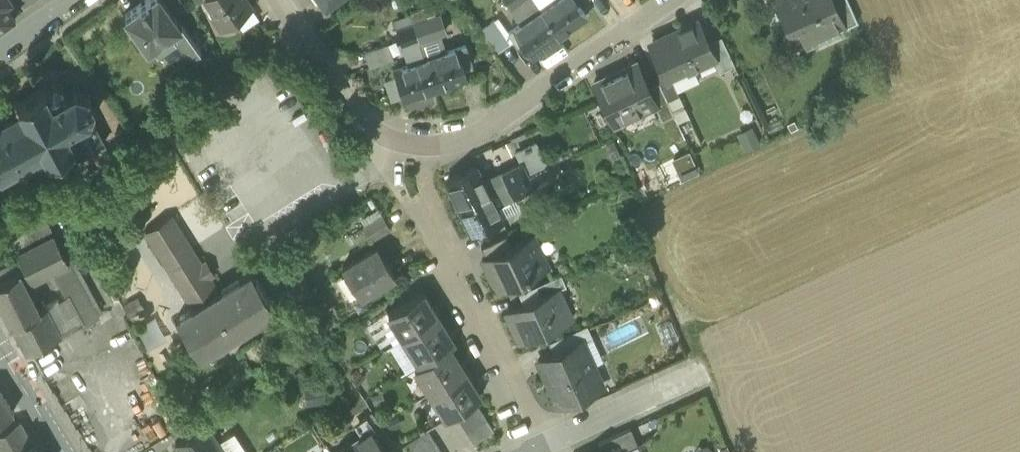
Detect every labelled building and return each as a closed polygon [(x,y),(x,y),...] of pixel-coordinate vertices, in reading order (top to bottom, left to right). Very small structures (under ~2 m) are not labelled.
[(21,8),(15,0),(0,0),(0,24),(21,9),(21,8)] [(21,8),(23,7),(33,0),(15,0),(21,8)] [(147,49),(154,45),(157,49),(174,37),(182,47),(192,40),(177,18),(174,13),(165,0),(144,0),(139,4),(139,5),(124,15),(147,49)] [(174,13),(184,6),(180,0),(165,0),(174,13)] [(223,29),(237,19),(252,9),(246,0),(207,0),(215,12),(212,14),(223,29)] [(559,35),(541,10),(534,0),(507,0),(520,20),(522,18),(524,21),(508,32),(517,45),(522,42),(530,53),(532,55),(559,36),(559,35)] [(541,10),(555,0),(534,0),(541,10)] [(541,10),(559,35),(586,16),(578,5),(574,0),(555,0),(541,10)] [(797,40),(801,38),(838,22),(840,21),(830,0),(779,0),(797,40)] [(841,28),(857,21),(848,0),(830,0),(840,21),(838,22),(841,28)] [(237,19),(244,28),(258,18),(252,9),(237,19)] [(414,24),(419,40),(438,34),(445,32),(439,15),(414,24)] [(482,28),(498,51),(510,43),(494,20),(482,28)] [(670,79),(671,79),(693,69),(713,59),(714,59),(707,43),(697,21),(653,42),(667,71),(670,79)] [(841,28),(838,22),(801,38),(808,53),(845,37),(841,28)] [(397,29),(402,46),(419,40),(414,24),(397,29)] [(438,34),(419,40),(425,59),(444,53),(438,34)] [(713,59),(719,72),(734,64),(721,36),(707,43),(714,59),(713,59)] [(182,47),(190,60),(201,52),(192,40),(182,47)] [(419,40),(402,46),(408,64),(425,59),(419,40)] [(522,42),(517,45),(525,56),(530,53),(522,42)] [(365,51),(370,67),(393,59),(388,44),(365,51)] [(465,46),(456,48),(462,66),(471,63),(465,46)] [(444,53),(425,59),(435,88),(466,78),(462,66),(456,48),(444,53)] [(404,99),(435,88),(425,59),(408,64),(394,69),(396,77),(402,95),(404,99)] [(614,123),(615,125),(617,124),(655,106),(657,105),(648,87),(636,62),(596,81),(594,82),(595,84),(597,83),(616,122),(614,123)] [(699,81),(693,69),(671,79),(677,91),(699,81)] [(656,76),(659,82),(667,101),(679,95),(677,91),(671,79),(670,79),(667,71),(656,76)] [(402,95),(396,77),(385,80),(392,99),(402,95)] [(1,179),(2,175),(4,173),(5,175),(14,170),(13,168),(15,168),(16,171),(19,169),(17,166),(28,160),(30,163),(33,162),(31,158),(43,152),(46,156),(44,161),(48,162),(49,157),(72,145),(75,146),(81,157),(105,143),(92,120),(94,118),(90,116),(93,107),(97,106),(97,103),(93,103),(88,95),(91,91),(89,89),(85,92),(76,90),(76,86),(72,86),(73,90),(65,94),(61,87),(62,84),(60,82),(58,85),(55,84),(54,80),(52,81),(52,84),(48,86),(47,84),(43,83),(42,89),(19,101),(14,99),(14,103),(18,104),(21,109),(8,115),(6,112),(4,113),(6,116),(0,119),(0,179),(1,179)] [(674,115),(667,101),(659,82),(648,87),(657,105),(655,106),(662,121),(674,115)] [(595,84),(614,123),(616,122),(597,83),(595,84)] [(760,144),(752,126),(737,133),(745,151),(760,144)] [(522,162),(528,174),(547,165),(536,141),(517,149),(522,162)] [(671,159),(683,183),(702,173),(691,150),(671,159)] [(502,172),(508,184),(528,174),(522,162),(502,172)] [(547,165),(528,174),(534,187),(553,177),(547,165)] [(458,208),(490,193),(484,179),(477,166),(445,181),(458,208)] [(501,171),(484,179),(490,193),(508,184),(502,172),(501,171)] [(514,196),(534,187),(528,174),(508,184),(514,196)] [(508,184),(490,193),(496,206),(515,197),(514,196),(508,184)] [(502,218),(496,206),(490,193),(458,208),(471,235),(487,228),(489,232),(494,229),(492,225),(503,220),(502,218)] [(515,197),(496,206),(502,218),(521,209),(515,197)] [(365,227),(382,217),(377,208),(360,218),(365,227)] [(194,308),(211,297),(183,253),(172,235),(181,229),(171,214),(145,231),(194,308)] [(45,217),(40,220),(49,237),(54,234),(45,217)] [(363,228),(371,241),(390,229),(382,217),(365,227),(363,228)] [(16,253),(49,237),(40,220),(10,242),(16,253)] [(69,263),(54,234),(49,237),(16,253),(18,257),(32,282),(33,281),(54,271),(69,263)] [(481,247),(487,258),(512,246),(506,235),(481,247)] [(483,260),(497,289),(547,265),(533,236),(512,246),(487,258),(483,260)] [(342,267),(361,298),(395,277),(376,246),(342,267)] [(645,261),(638,247),(627,252),(634,266),(645,261)] [(192,248),(183,253),(211,297),(219,291),(210,276),(211,275),(203,262),(202,263),(192,248)] [(11,325),(40,311),(39,309),(30,292),(37,289),(33,281),(32,282),(18,257),(0,267),(0,303),(11,325)] [(97,319),(69,263),(54,271),(66,295),(80,323),(82,326),(97,319)] [(252,271),(219,291),(211,297),(194,308),(177,318),(200,355),(275,308),(252,271)] [(536,286),(540,297),(558,289),(566,285),(561,274),(536,286)] [(507,312),(521,342),(572,319),(558,289),(540,297),(507,312)] [(388,313),(404,338),(438,317),(422,291),(388,313)] [(66,295),(45,306),(60,334),(80,323),(66,295)] [(139,296),(122,304),(129,316),(145,308),(139,296)] [(11,325),(26,351),(60,334),(45,306),(39,309),(40,311),(11,325)] [(404,338),(388,313),(367,326),(383,351),(390,347),(404,338)] [(454,342),(438,317),(404,338),(420,363),(449,345),(454,342)] [(678,341),(671,322),(658,327),(666,346),(678,341)] [(549,342),(554,352),(582,340),(592,335),(588,325),(549,342)] [(592,335),(582,340),(593,365),(604,361),(592,335)] [(420,363),(404,338),(390,347),(406,372),(415,366),(420,363)] [(539,359),(558,401),(581,391),(590,379),(593,365),(582,340),(554,352),(539,359)] [(465,371),(449,345),(420,363),(415,366),(431,392),(465,371)] [(590,379),(581,391),(601,382),(593,365),(590,379)] [(481,396),(465,371),(431,392),(447,417),(455,412),(475,400),(481,396)] [(321,387),(304,389),(307,406),(323,403),(321,387)] [(14,412),(0,391),(0,419),(14,412)] [(455,412),(461,422),(481,410),(475,400),(455,412)] [(370,429),(384,451),(394,444),(372,410),(361,417),(369,429),(370,429)] [(488,420),(481,410),(461,422),(468,433),(488,420)] [(494,430),(488,420),(468,433),(474,443),(494,430)] [(20,421),(13,425),(12,425),(0,432),(0,451),(38,451),(20,421)] [(440,421),(430,426),(438,444),(448,440),(440,421)] [(180,451),(224,451),(218,442),(206,424),(175,444),(180,451)] [(619,451),(620,451),(637,445),(630,428),(598,443),(602,451),(616,446),(619,451)] [(335,451),(385,451),(384,451),(370,429),(369,429),(335,451)] [(414,451),(434,439),(428,429),(407,442),(414,451)] [(218,442),(224,451),(248,451),(235,431),(218,442)] [(440,450),(434,439),(414,451),(436,451),(440,450)]
